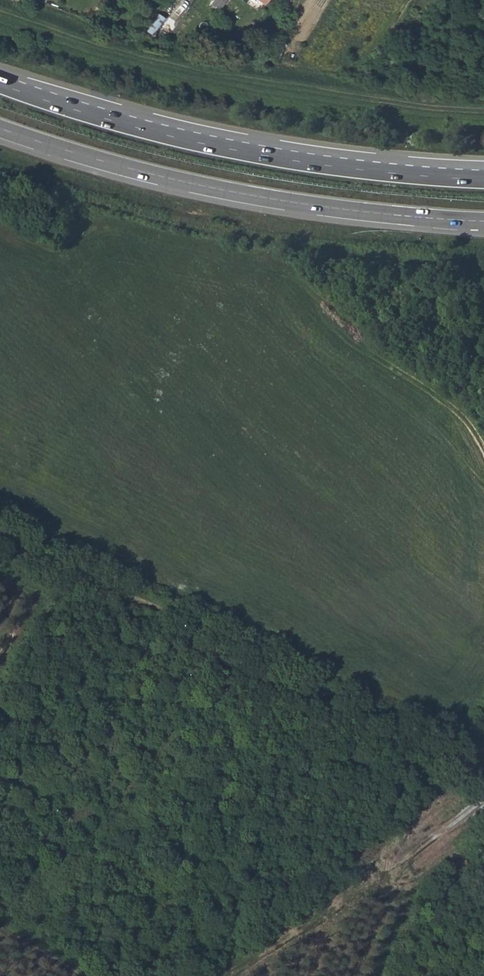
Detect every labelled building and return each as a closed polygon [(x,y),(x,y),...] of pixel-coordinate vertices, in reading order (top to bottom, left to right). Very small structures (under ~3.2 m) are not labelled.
[(224,0),(213,0),(211,3),(215,6),(219,8),(224,0)]
